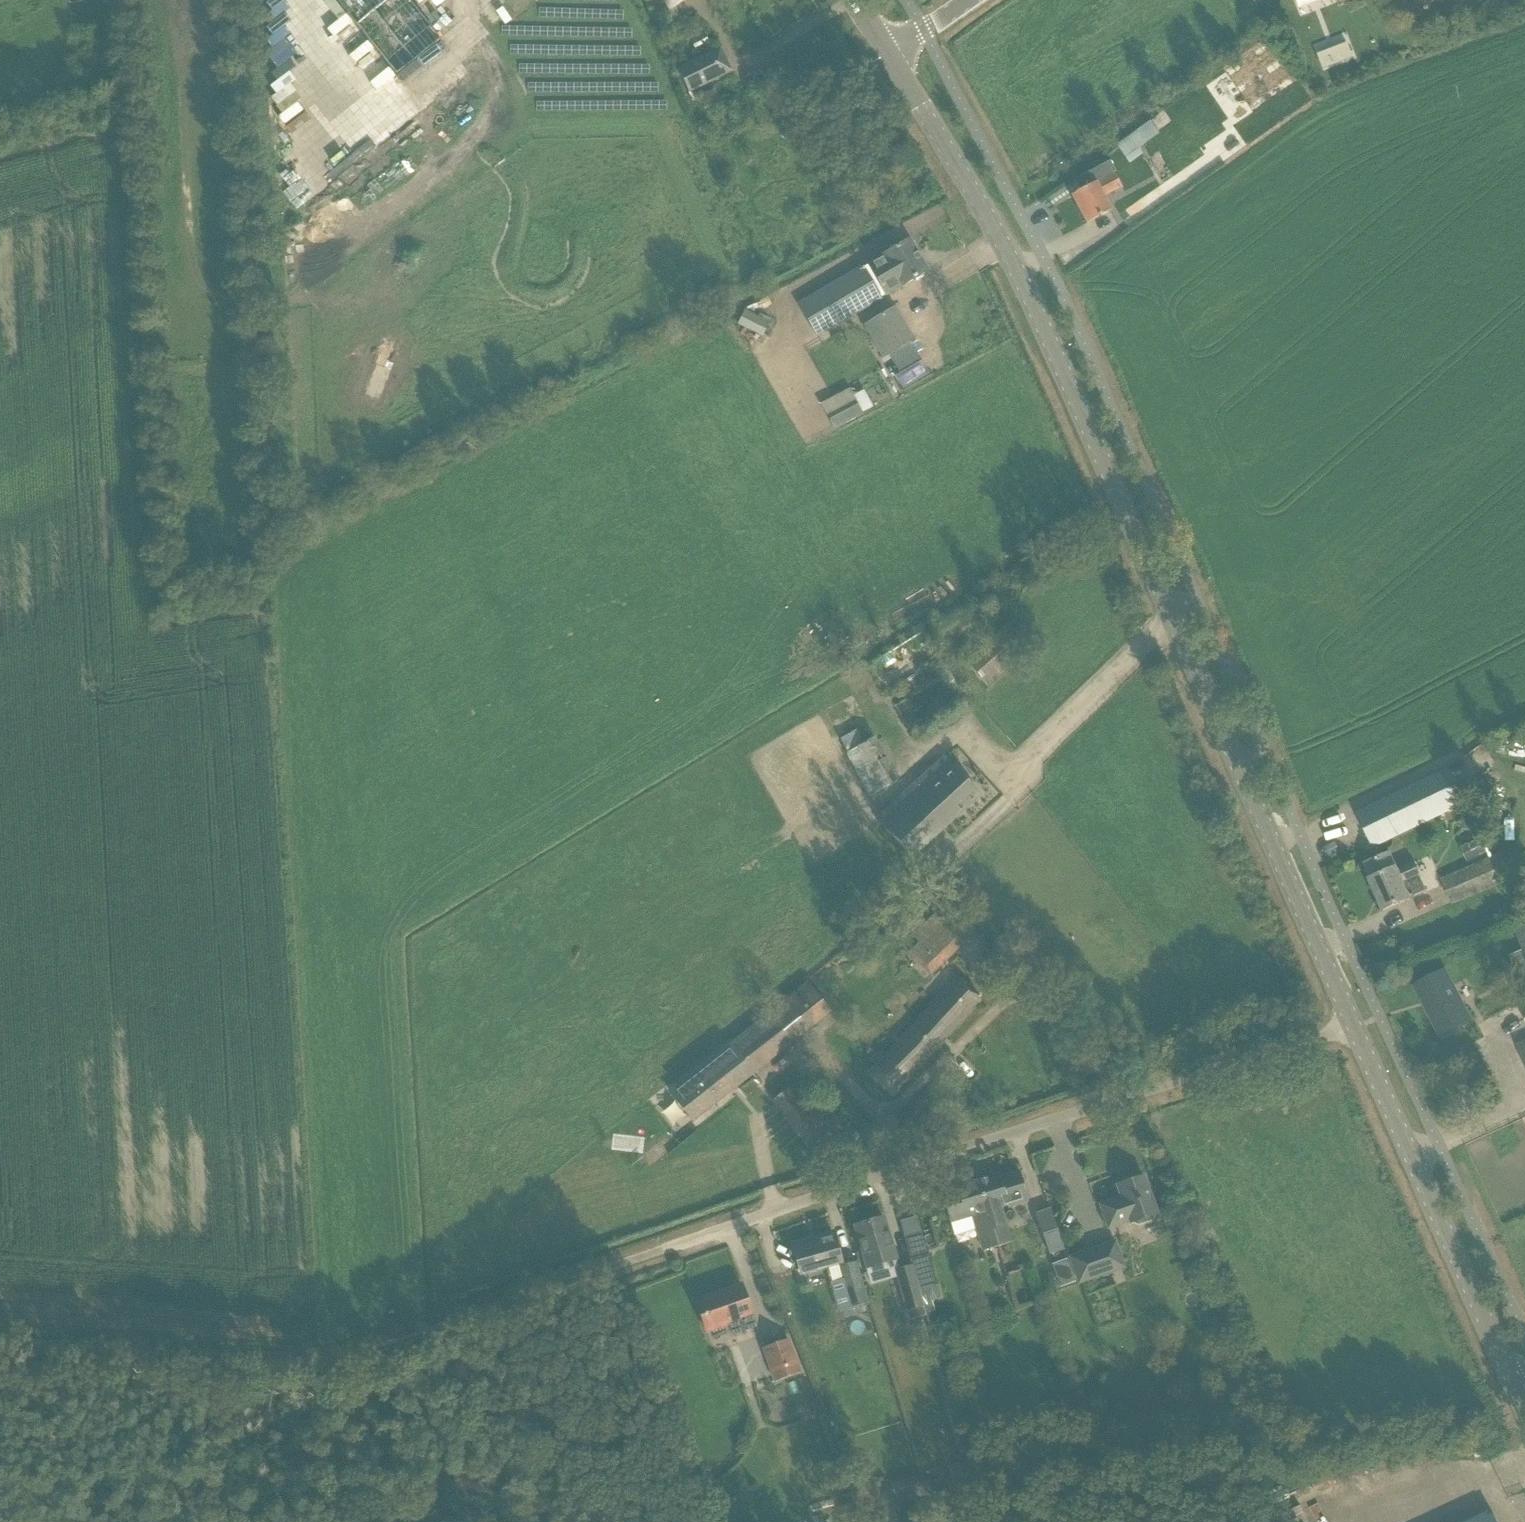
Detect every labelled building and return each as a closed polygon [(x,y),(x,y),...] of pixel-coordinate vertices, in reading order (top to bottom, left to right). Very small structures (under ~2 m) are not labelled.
[(408,0),(338,0),(396,74),(439,40),(408,0)] [(676,67),(687,90),(730,70),(719,46),(676,67)] [(712,89),(699,95),(704,105),(716,99),(712,89)] [(1121,152),(1129,163),(1142,154),(1135,143),(1121,152)] [(1110,160),(1074,179),(1080,191),(1089,186),(1096,182),(1114,173),(1116,172),(1110,160)] [(1071,196),(1086,224),(1111,211),(1103,195),(1120,186),(1114,173),(1096,182),(1089,186),(1080,191),(1071,196)] [(1115,207),(1120,218),(1135,211),(1130,199),(1115,207)] [(884,256),(863,268),(863,267),(812,297),(798,305),(816,336),(830,328),(830,329),(881,299),(881,298),(902,286),(902,287),(927,272),(909,241),(884,255),(884,256)] [(865,325),(883,358),(914,340),(895,308),(865,325)] [(744,309),(737,324),(762,336),(769,321),(744,309)] [(825,414),(834,430),(862,414),(854,398),(825,414)] [(839,738),(867,794),(896,779),(866,725),(839,738)] [(944,827),(981,794),(956,766),(929,791),(919,780),(909,789),(910,790),(877,820),(911,857),(944,827)] [(1357,813),(1374,847),(1465,803),(1449,769),(1357,813)] [(1474,841),(1480,854),(1490,850),(1485,836),(1474,841)] [(1410,898),(1426,891),(1414,863),(1398,870),(1397,867),(1396,868),(1390,853),(1364,864),(1371,879),(1369,880),(1383,911),(1410,899),(1410,898)] [(1441,881),(1452,904),(1510,877),(1500,854),(1441,881)] [(933,884),(921,896),(929,905),(942,893),(933,884)] [(930,976),(976,930),(970,924),(946,902),(915,931),(922,938),(909,951),(907,952),(930,976)] [(1517,922),(1524,918),(1524,914),(1521,904),(1511,908),(1517,922)] [(1415,987),(1441,1036),(1470,1020),(1445,971),(1415,987)] [(869,1062),(875,1068),(869,1074),(892,1096),(980,1000),(957,979),(884,1058),(879,1052),(869,1062)] [(692,1121),(794,1040),(772,1012),(670,1092),(692,1121)] [(801,1145),(820,1135),(794,1085),(775,1095),(801,1145)] [(1028,1202),(1019,1172),(1000,1178),(999,1174),(977,1180),(997,1247),(998,1249),(1012,1245),(1000,1208),(1007,1206),(1008,1208),(1028,1202)] [(1154,1215),(1156,1214),(1143,1177),(1117,1186),(1121,1198),(1100,1205),(1108,1228),(1129,1221),(1130,1223),(1133,1222),(1134,1224),(1138,1226),(1152,1221),(1154,1217),(1154,1215)] [(997,1247),(977,1180),(955,1187),(956,1190),(941,1195),(950,1224),(965,1219),(974,1216),(984,1251),(997,1247)] [(1035,1215),(1049,1254),(1064,1249),(1050,1210),(1035,1215)] [(854,1226),(866,1265),(894,1256),(883,1218),(854,1226)] [(815,1238),(816,1243),(793,1250),(800,1275),(841,1263),(832,1233),(815,1238)] [(1070,1258),(1079,1283),(1111,1272),(1102,1247),(1070,1258)] [(939,1297),(927,1255),(911,1260),(913,1266),(911,1266),(921,1302),(922,1302),(939,1297)] [(839,1268),(850,1307),(867,1302),(856,1263),(839,1268)] [(921,1302),(911,1266),(895,1271),(906,1311),(923,1307),(922,1302),(921,1302)] [(756,1327),(742,1286),(696,1302),(707,1332),(729,1324),(733,1335),(756,1327)] [(763,1348),(774,1380),(799,1372),(787,1339),(763,1348)] [(870,1371),(861,1374),(866,1394),(876,1391),(870,1371)] [(989,1470),(976,1473),(978,1484),(992,1481),(989,1470)] [(1489,1517),(1487,1513),(1469,1521),(1498,1521),(1494,1514),(1489,1517)]
